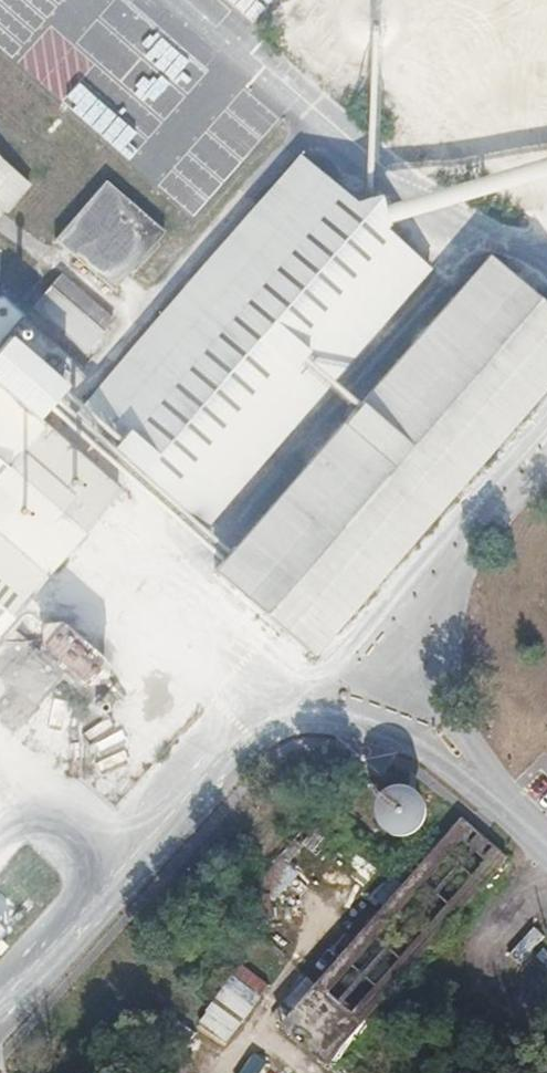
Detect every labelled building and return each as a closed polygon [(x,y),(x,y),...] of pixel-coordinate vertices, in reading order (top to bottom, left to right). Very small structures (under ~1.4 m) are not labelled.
[(187,510),(406,253),(413,244),(289,137),(62,403),(187,510)] [(15,174),(0,162),(0,191),(15,174)] [(92,297),(141,239),(84,189),(34,247),(92,297)] [(546,354),(546,344),(450,262),(219,539),(321,625),(546,354)] [(90,314),(37,268),(11,298),(64,344),(90,314)] [(378,338),(425,286),(406,268),(359,321),(378,338)] [(102,484),(13,407),(42,371),(0,335),(0,603),(102,484)] [(54,663),(0,615),(0,726),(54,663)] [(440,795),(431,792),(423,792),(414,795),(407,801),(402,808),(400,817),(401,826),(404,834),(410,841),(418,846),(427,847),(437,846),(445,841),(451,834),(455,826),(455,816),(453,807),(447,800),(440,795)] [(389,910),(407,889),(389,873),(370,895),(389,910)] [(269,915),(267,887),(241,891),(243,918),(269,915)] [(529,933),(513,955),(526,964),(542,941),(529,933)] [(289,1028),(320,988),(303,974),(272,1014),(289,1028)] [(236,1043),(261,992),(229,977),(204,1027),(236,1043)] [(273,1065),(258,1054),(244,1072),(267,1072),(273,1065)]
